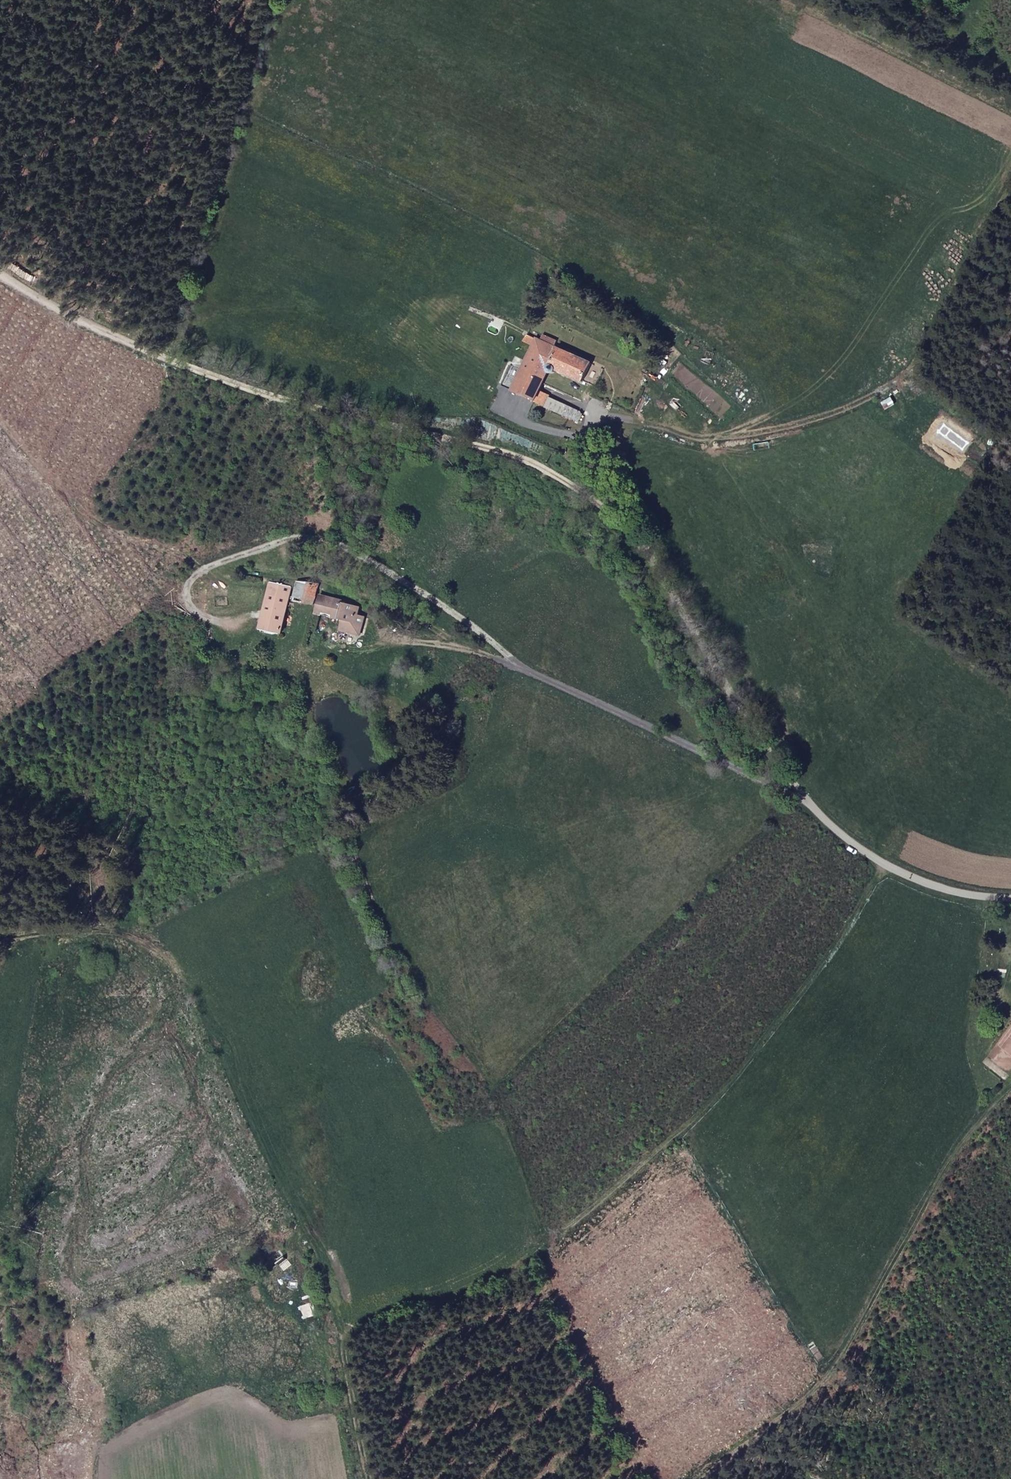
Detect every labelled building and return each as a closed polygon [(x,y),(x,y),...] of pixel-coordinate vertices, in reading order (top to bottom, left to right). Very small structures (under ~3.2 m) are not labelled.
[(538,390),(547,368),(581,382),(591,362),(554,345),(556,340),(542,334),(540,339),(534,336),(509,391),(533,402),(538,390)] [(595,387),(605,366),(592,360),(582,380),(595,387)] [(549,395),(538,390),(533,402),(544,406),(548,397),(549,395)] [(583,412),(548,397),(544,406),(567,417),(578,422),(583,412)] [(301,603),(306,583),(296,580),(291,601),(301,603)] [(268,582),(257,629),(280,634),(291,587),(268,582)] [(313,606),(318,586),(306,583),(301,603),(313,606)] [(359,607),(318,596),(313,614),(340,621),(337,631),(359,636),(364,617),(357,615),(359,607)]
